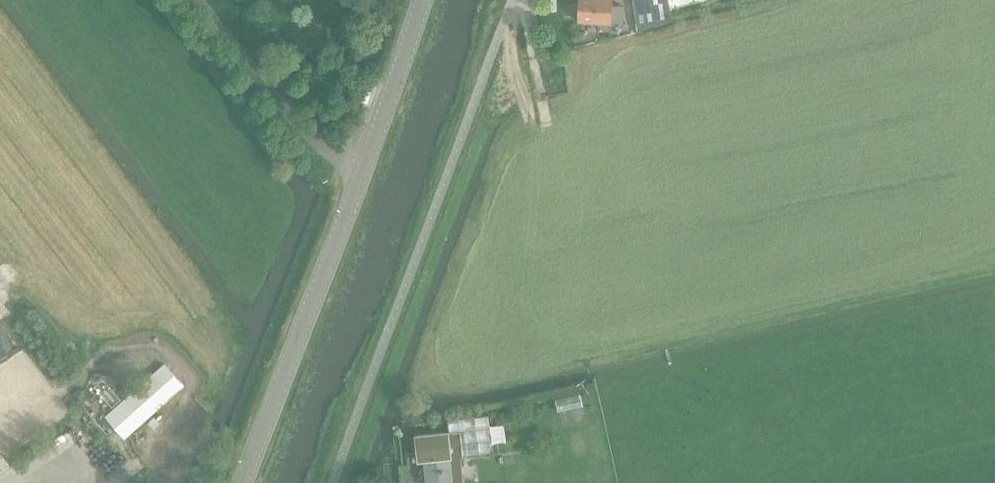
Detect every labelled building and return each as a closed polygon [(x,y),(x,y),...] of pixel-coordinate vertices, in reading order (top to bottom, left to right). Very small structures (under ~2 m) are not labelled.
[(625,5),(613,4),(613,0),(580,0),(579,20),(624,22),(625,5)] [(672,20),(670,9),(661,11),(658,0),(633,0),(638,28),(672,20)] [(661,11),(670,9),(673,8),(671,0),(658,0),(661,11)] [(673,8),(709,0),(671,0),(673,8)] [(127,437),(186,385),(166,363),(108,415),(108,416),(127,437)] [(93,395),(87,387),(80,392),(87,399),(93,395)] [(580,394),(556,399),(558,412),(583,406),(580,394)] [(416,434),(419,460),(425,459),(428,482),(464,482),(461,455),(492,451),(488,413),(448,417),(450,430),(416,434)] [(108,429),(115,423),(108,416),(102,421),(108,429)]
